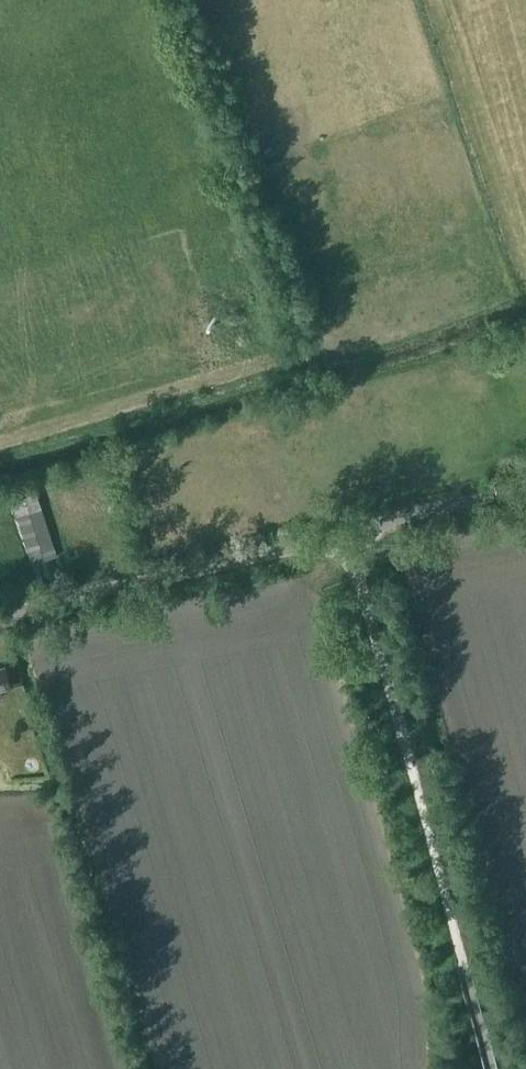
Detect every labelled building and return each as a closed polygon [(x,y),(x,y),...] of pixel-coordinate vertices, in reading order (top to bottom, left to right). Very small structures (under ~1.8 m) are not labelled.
[(59,558),(37,492),(12,501),(33,566),(59,558)] [(2,697),(0,691),(10,688),(5,668),(0,669),(0,698),(2,697)]
